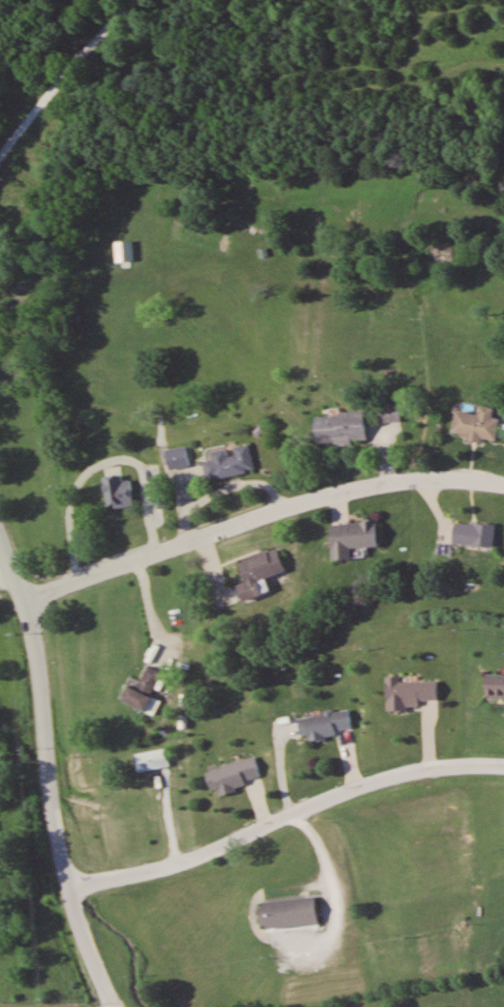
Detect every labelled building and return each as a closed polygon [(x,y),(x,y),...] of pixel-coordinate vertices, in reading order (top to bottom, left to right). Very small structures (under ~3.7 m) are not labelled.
[(400,405),(380,406),(381,421),(400,420),(400,405)] [(496,443),(501,420),(493,419),(495,410),(481,407),(479,416),(457,412),(452,435),(496,443)] [(367,443),(366,413),(315,414),(316,444),(367,443)] [(234,447),(235,456),(229,456),(227,449),(212,452),(213,461),(204,462),(207,480),(255,472),(250,445),(234,447)] [(169,471),(190,467),(186,447),(166,451),(169,471)] [(133,507),(131,481),(122,481),(122,476),(105,477),(107,509),(133,507)] [(378,546),(376,521),(331,524),(333,561),(351,560),(350,548),(378,546)] [(495,525),(455,523),(454,545),(494,546),(495,525)] [(238,561),(245,583),(238,585),(242,601),(269,593),(264,578),(284,572),(278,549),(238,561)] [(160,701),(152,698),(162,673),(147,666),(137,690),(128,686),(122,702),(154,715),(160,701)] [(486,675),(486,699),(503,699),(503,675),(486,675)] [(436,681),(400,681),(400,677),(386,677),(386,710),(419,710),(419,700),(436,700),(436,681)] [(299,718),(302,742),(336,738),(335,731),(351,729),(348,711),(299,718)] [(168,768),(166,750),(134,754),(137,772),(168,768)] [(205,771),(210,791),(216,790),(218,796),(246,789),(244,782),(260,778),(255,759),(205,771)] [(259,903),(262,929),(317,924),(315,898),(259,903)]
